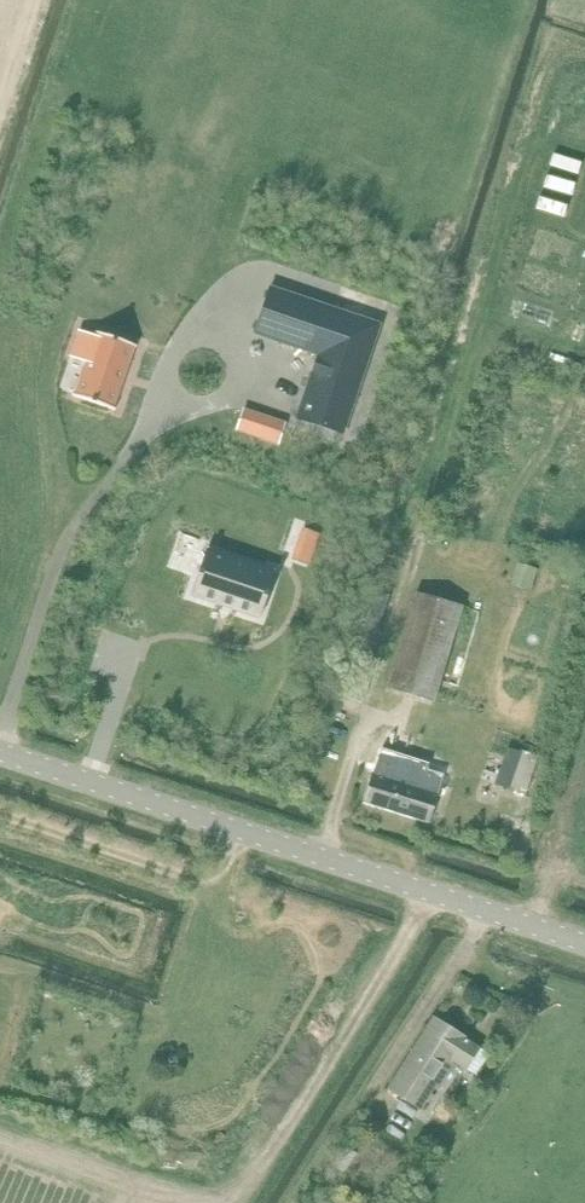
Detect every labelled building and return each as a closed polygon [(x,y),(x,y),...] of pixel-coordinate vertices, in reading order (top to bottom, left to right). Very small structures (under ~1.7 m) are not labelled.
[(259,320),(255,334),(319,356),(297,420),(343,435),(380,325),(270,288),(268,295),(259,320)] [(80,331),(71,357),(86,362),(75,395),(73,394),(73,396),(115,411),(116,409),(114,408),(135,348),(137,348),(137,346),(95,332),(94,334),(96,334),(95,336),(80,331)] [(246,410),(239,430),(278,443),(285,423),(246,410)] [(299,546),(294,560),(308,565),(313,551),(299,546)] [(200,561),(186,607),(255,628),(269,582),(200,561)] [(415,592),(386,687),(434,702),(463,606),(415,592)] [(498,728),(481,780),(526,795),(538,756),(522,751),(526,737),(498,728)] [(378,764),(365,804),(427,824),(440,784),(378,764)] [(433,1018),(387,1090),(420,1111),(443,1075),(446,1077),(454,1064),(465,1071),(466,1070),(476,1076),(489,1055),(479,1048),(479,1047),(433,1018)]
